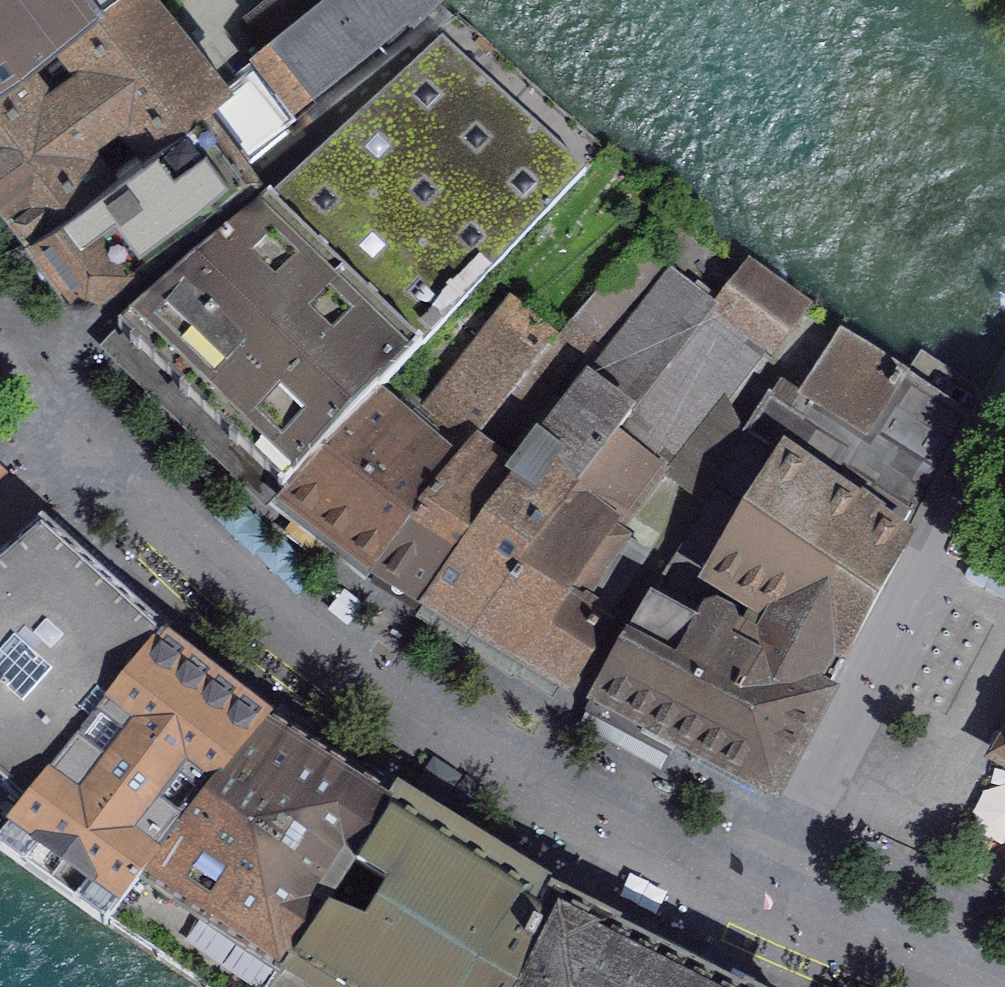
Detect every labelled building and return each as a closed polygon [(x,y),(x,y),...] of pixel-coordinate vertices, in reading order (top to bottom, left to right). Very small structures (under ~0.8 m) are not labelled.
[(159,0),(96,0),(0,69),(0,185),(3,188),(33,227),(159,134),(227,85),(159,0)] [(96,0),(0,0),(0,69),(96,0)] [(257,19),(279,46),(335,0),(280,0),(257,19)] [(272,51),(281,61),(309,96),(305,99),(309,103),(405,25),(410,30),(444,1),(443,0),(335,0),(279,46),(272,51)] [(283,187),(118,330),(161,374),(209,420),(514,107),(442,41),(283,187)] [(227,85),(159,134),(210,202),(249,168),(217,130),(258,79),(281,61),(272,51),(271,50),(227,85)] [(514,107),(209,420),(285,493),(373,399),(587,172),(514,107)] [(51,249),(86,295),(210,202),(159,134),(33,227),(51,249)] [(552,345),(486,428),(509,446),(593,336),(597,340),(660,267),(637,247),(552,345)] [(720,300),(711,311),(774,355),(806,310),(746,267),(720,300)] [(692,291),(672,275),(542,443),(535,437),(514,464),(516,466),(523,472),(428,598),(475,628),(674,359),(711,311),(720,300),(699,283),(692,291)] [(552,345),(520,316),(438,420),(470,448),(486,428),(552,345)] [(777,791),(970,418),(851,340),(802,418),(771,398),(745,437),(593,694),(777,791)] [(475,628),(566,681),(646,555),(608,529),(601,539),(578,523),(593,503),(612,518),(651,464),(665,475),(725,397),(674,359),(475,628)] [(404,426),(373,399),(285,493),(377,566),(454,469),(438,456),(447,445),(413,416),(404,426)] [(497,476),(468,452),(454,469),(377,566),(428,598),(523,472),(516,466),(510,472),(497,476)] [(42,529),(0,565),(0,842),(165,640),(123,601),(83,564),(42,529)] [(165,640),(0,842),(0,849),(104,925),(108,921),(270,722),(271,721),(199,666),(165,640)] [(270,722),(108,921),(206,986),(270,986),(394,802),(331,761),(270,722)] [(394,802),(270,986),(585,986),(611,935),(523,880),(479,854),(394,802)] [(611,935),(585,986),(713,986),(611,935)]
